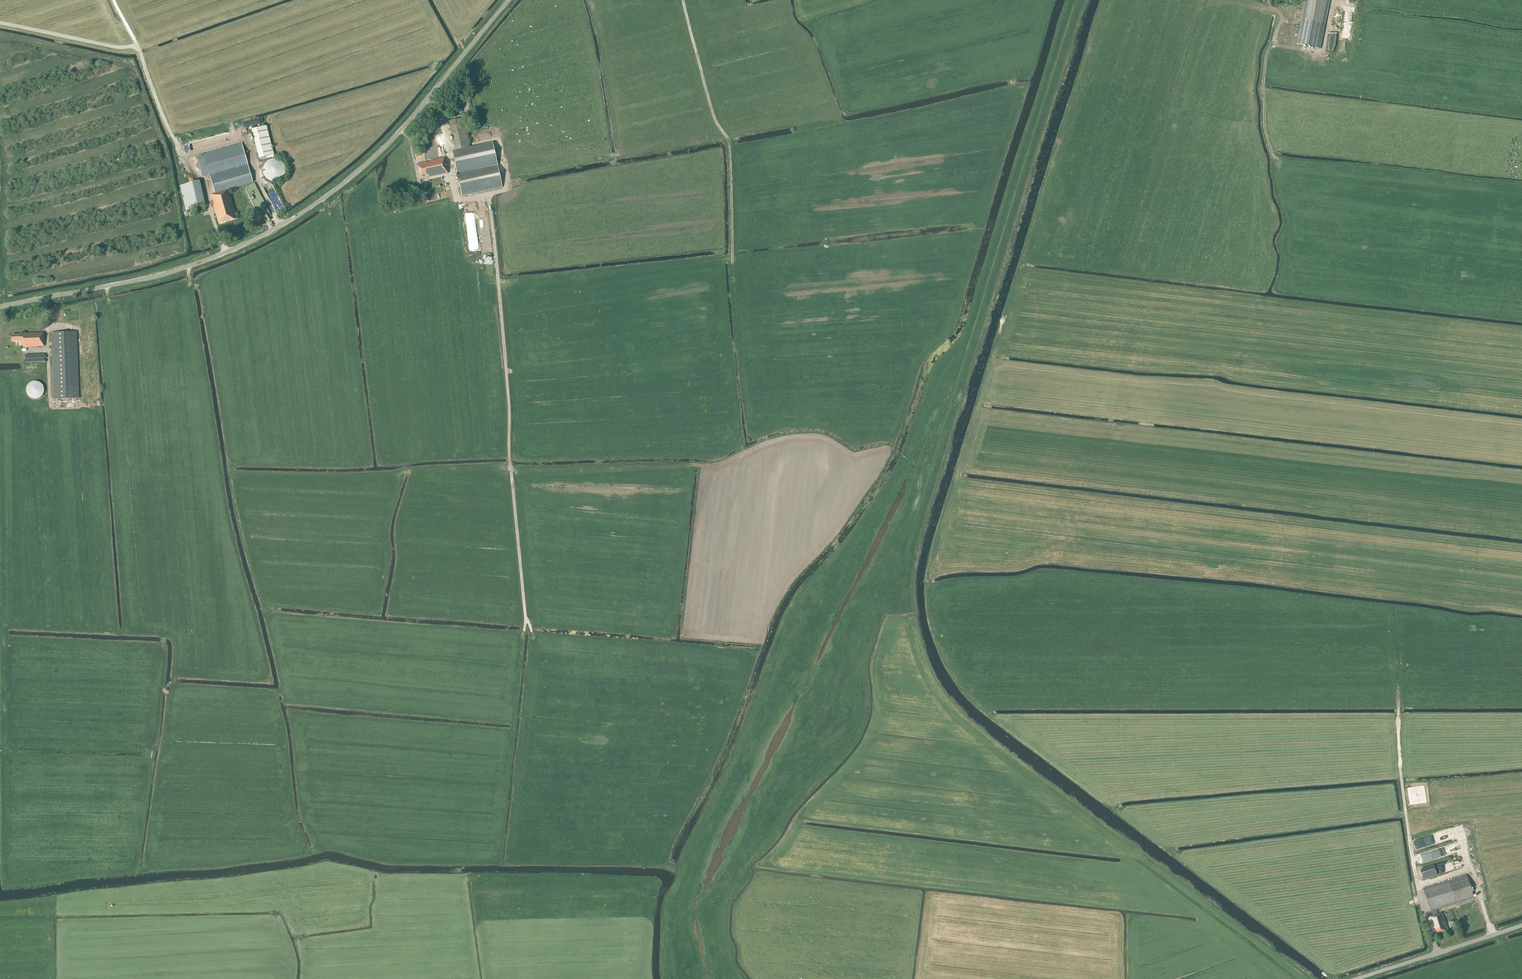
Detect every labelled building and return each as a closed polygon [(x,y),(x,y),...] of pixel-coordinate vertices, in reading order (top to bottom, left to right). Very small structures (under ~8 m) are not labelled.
[(1329,0),(1305,0),(1297,45),(1320,49),(1329,0)] [(455,151),(470,147),(463,119),(449,122),(455,151)] [(252,130),(259,159),(273,156),(266,127),(252,130)] [(492,143),(470,147),(455,151),(452,151),(456,171),(497,163),(492,143)] [(253,183),(249,167),(242,144),(203,155),(203,156),(196,158),(202,177),(209,175),(215,194),(210,195),(216,214),(219,224),(237,219),(229,190),(253,183)] [(420,179),(448,173),(444,158),(430,161),(431,162),(426,163),(426,162),(417,164),(420,179)] [(285,167),(285,166),(285,165),(284,165),(284,164),(283,163),(282,162),(281,161),(280,161),(279,160),(278,160),(277,160),(276,159),(275,159),(274,159),(273,159),(272,160),(271,160),(270,160),(269,161),(268,161),(267,162),(266,163),(265,164),(265,165),(264,166),(264,167),(263,168),(263,169),(263,170),(263,171),(263,172),(263,173),(264,174),(264,175),(265,176),(265,177),(266,178),(267,179),(268,180),(269,180),(270,181),(271,181),(272,181),(273,182),(274,182),(275,182),(276,182),(277,181),(278,181),(279,180),(280,180),(281,180),(281,179),(282,179),(283,178),(283,177),(284,176),(284,175),(285,175),(285,174),(285,173),(286,172),(286,171),(286,170),(286,169),(285,168),(285,167)] [(462,196),(502,187),(497,163),(456,171),(462,196)] [(186,211),(205,206),(200,182),(180,187),(186,211)] [(470,250),(480,249),(477,236),(468,238),(470,250)] [(52,333),(54,399),(79,398),(77,332),(52,333)] [(25,347),(44,346),(44,333),(20,334),(20,335),(12,335),(12,342),(20,341),(20,346),(25,346),(25,347)] [(25,355),(26,363),(44,362),(44,354),(25,355)] [(45,392),(45,390),(45,389),(45,388),(44,386),(43,385),(42,384),(41,383),(40,383),(39,382),(38,382),(36,381),(35,382),(34,382),(32,382),(31,383),(30,384),(29,385),(28,386),(27,387),(27,388),(27,390),(27,391),(27,392),(27,394),(28,395),(28,396),(29,397),(30,398),(32,399),(33,399),(34,400),(35,400),(37,400),(38,400),(39,399),(41,398),(42,398),(43,397),(44,396),(44,394),(45,393),(45,392)] [(1420,870),(1423,879),(1437,875),(1434,865),(1420,870)] [(1431,911),(1474,897),(1467,875),(1424,889),(1431,911)] [(1448,931),(1442,912),(1432,915),(1432,916),(1428,917),(1432,930),(1433,930),(1435,935),(1448,931)]
